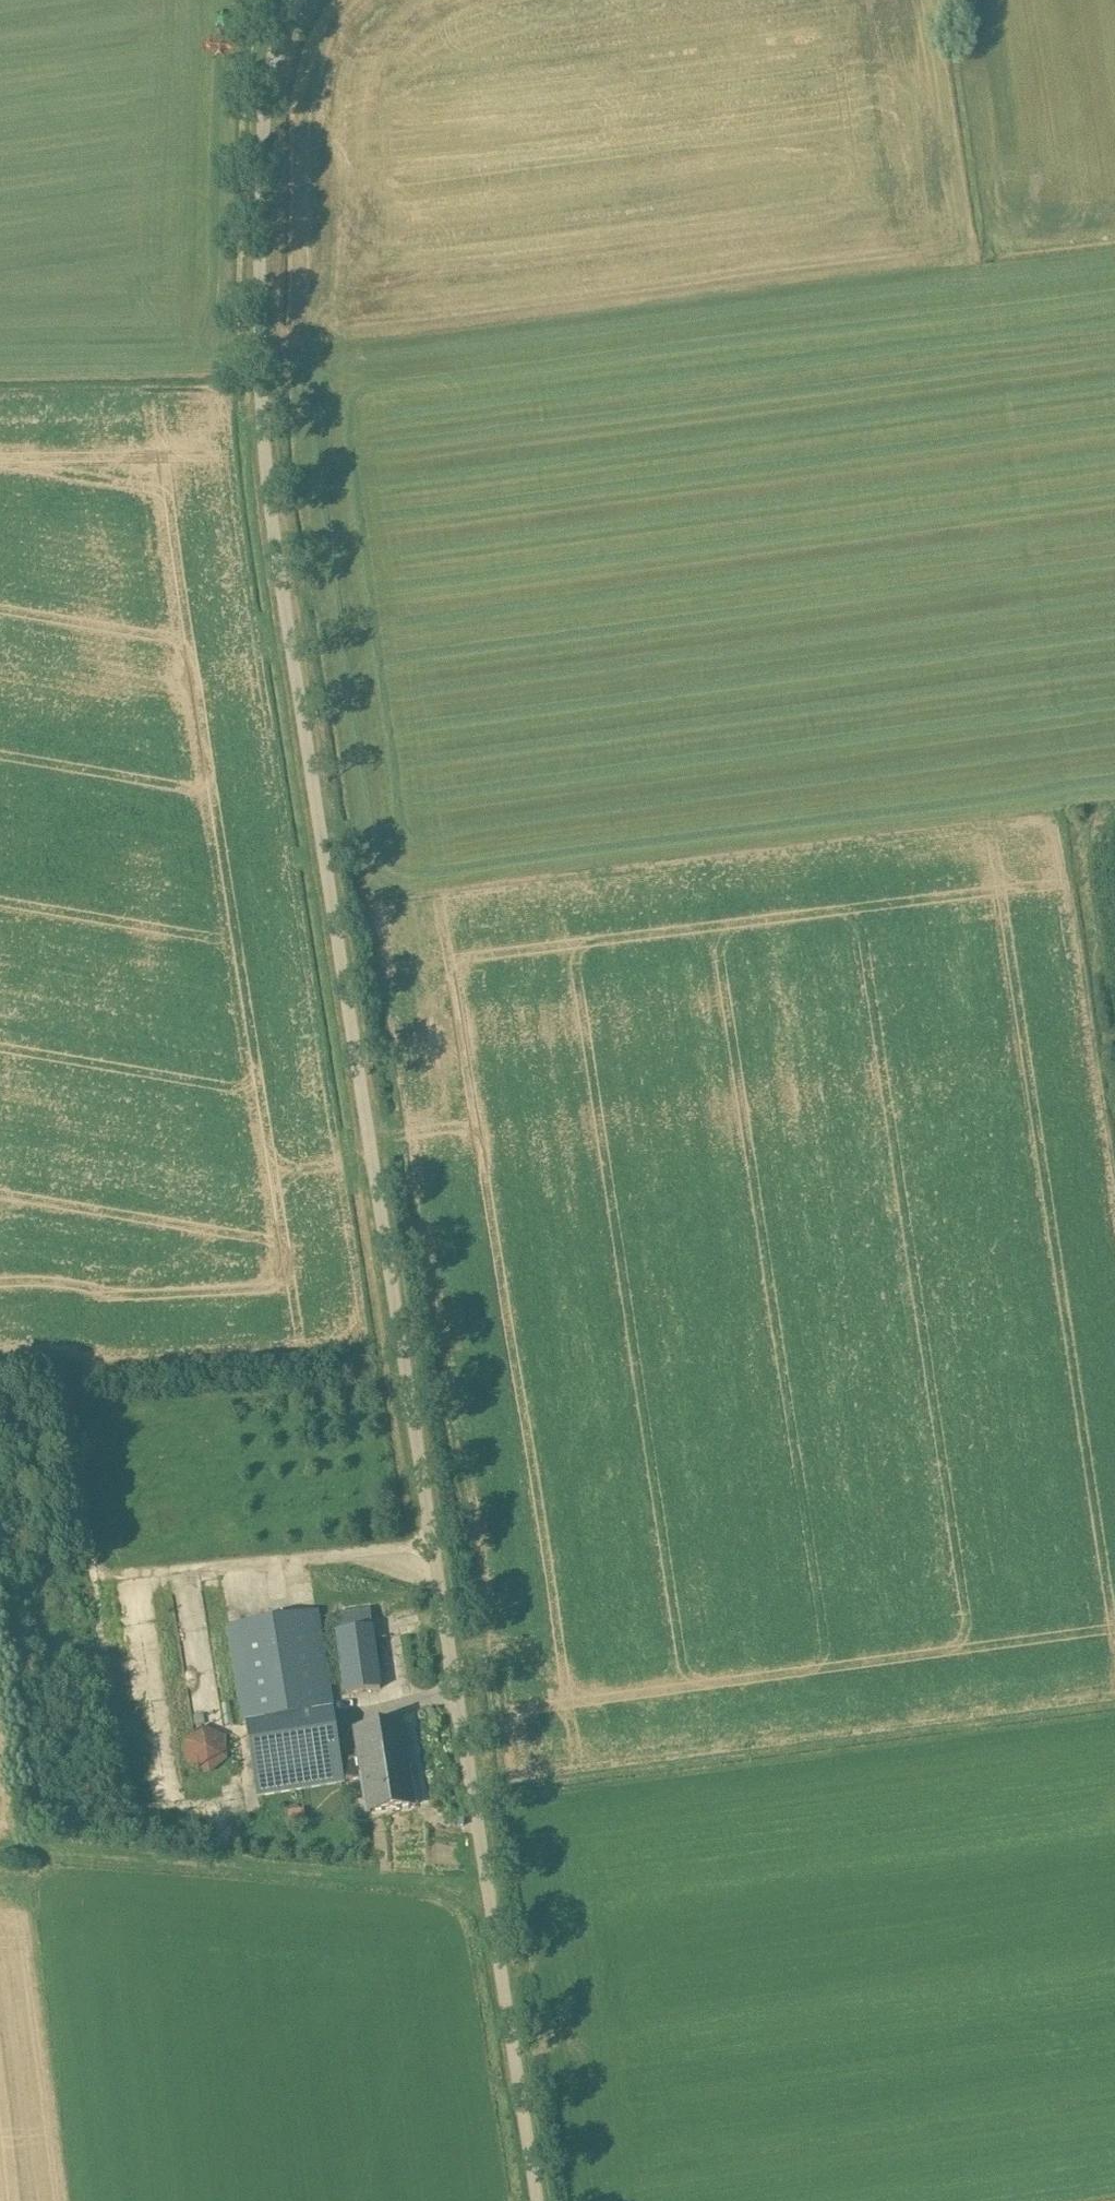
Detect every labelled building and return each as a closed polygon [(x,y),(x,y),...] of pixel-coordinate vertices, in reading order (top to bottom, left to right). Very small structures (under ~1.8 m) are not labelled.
[(243,1722),(245,1722),(333,1708),(322,1630),(319,1610),(226,1626),(242,1723),(243,1722)] [(338,1623),(340,1632),(372,1626),(370,1610),(359,1611),(337,1615),(338,1623)] [(378,1659),(340,1664),(345,1696),(382,1690),(378,1659)] [(256,1797),(259,1797),(345,1785),(345,1783),(344,1781),(341,1760),(334,1717),(333,1708),(245,1722),(246,1732),(256,1797)] [(358,1758),(341,1760),(344,1781),(361,1779),(366,1814),(415,1807),(403,1722),(354,1730),(358,1758)] [(180,1732),(183,1768),(224,1765),(221,1729),(180,1732)]
